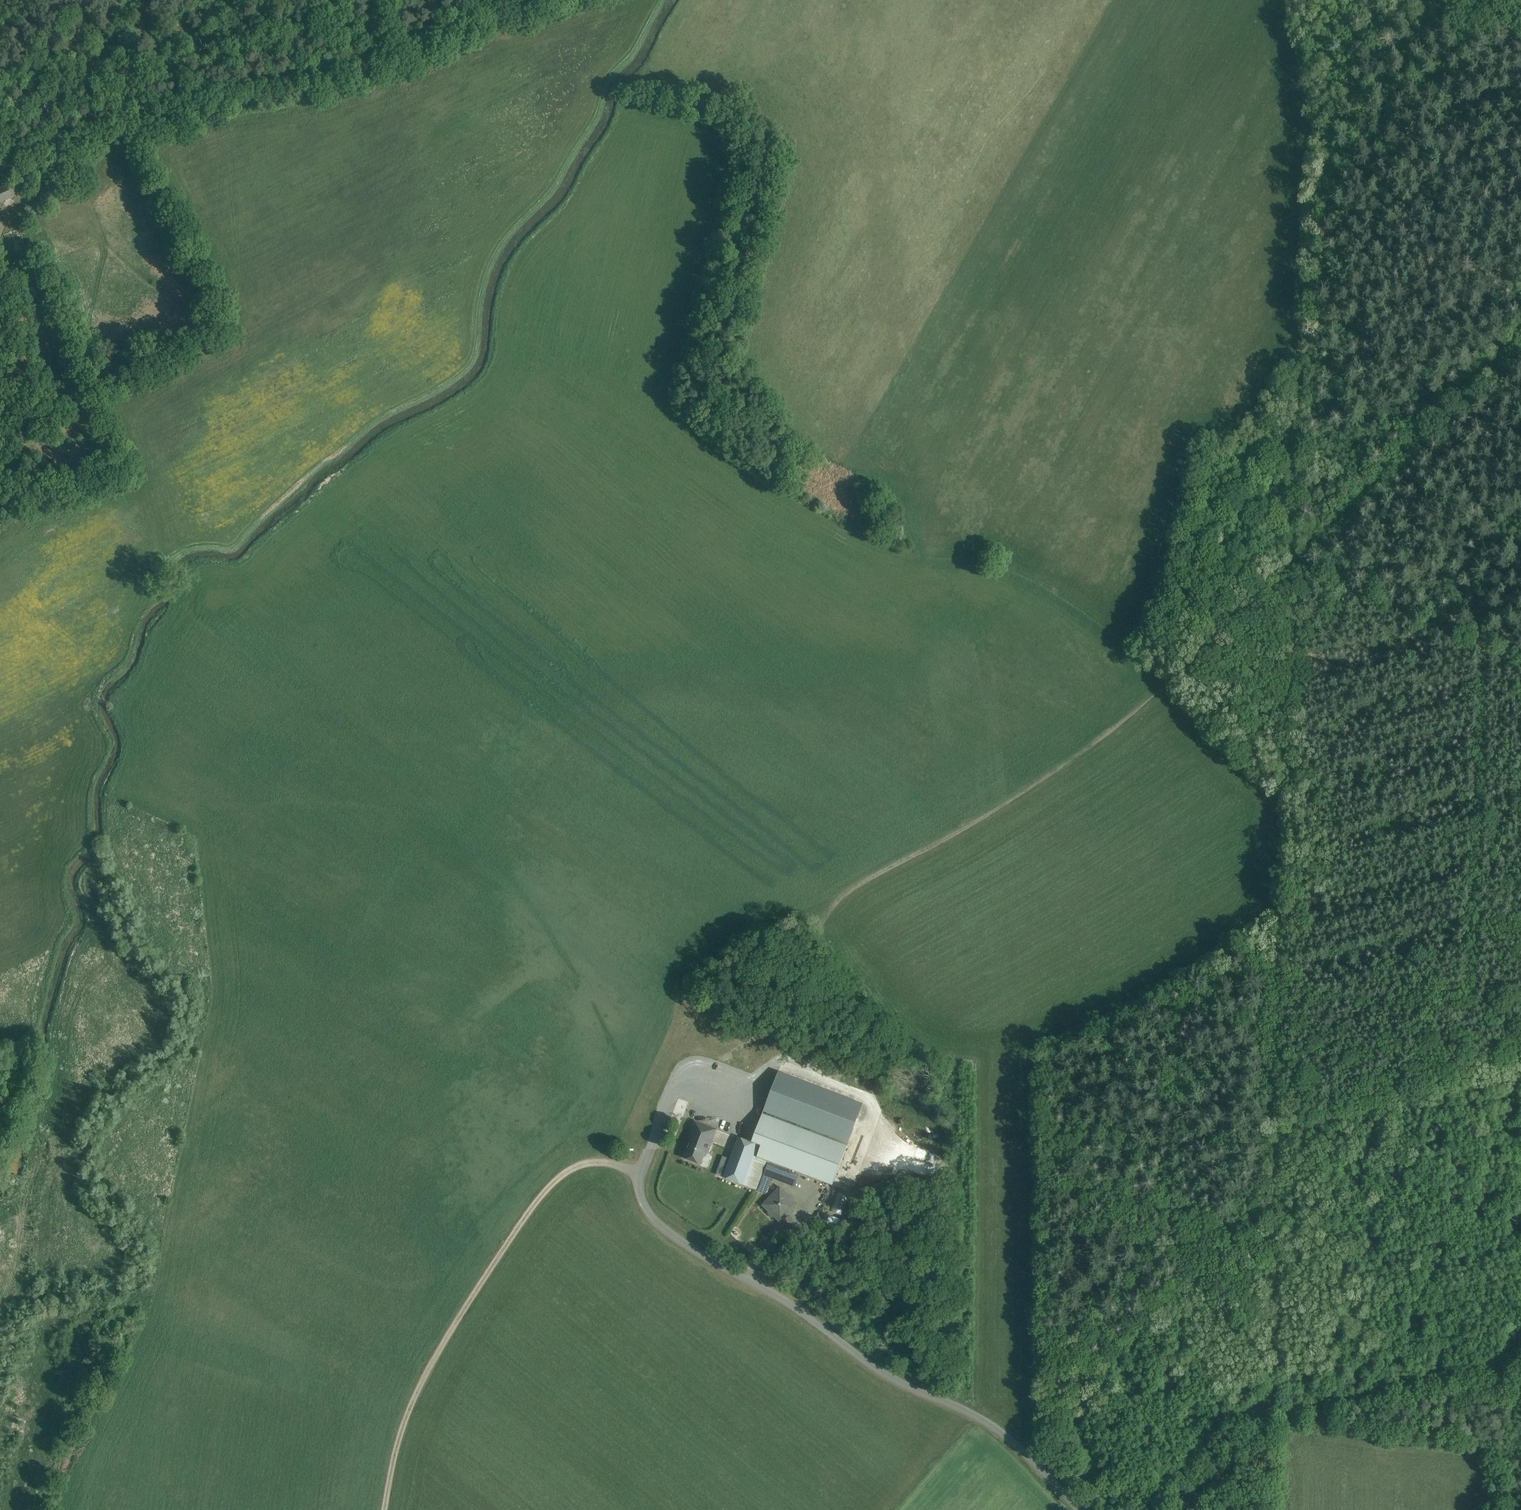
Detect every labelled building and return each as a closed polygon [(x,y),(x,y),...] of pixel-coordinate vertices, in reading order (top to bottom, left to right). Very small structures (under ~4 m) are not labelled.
[(16,195),(10,183),(0,188),(0,203),(16,195)] [(774,1083),(763,1112),(848,1143),(863,1103),(779,1071),(774,1083)] [(752,1142),(751,1143),(761,1147),(757,1157),(767,1161),(832,1186),(848,1145),(763,1113),(752,1142)] [(716,1129),(695,1121),(689,1137),(692,1138),(684,1158),(701,1164),(705,1152),(707,1153),(716,1129)] [(752,1142),(739,1138),(724,1177),(756,1189),(767,1161),(757,1157),(761,1147),(751,1143),(752,1142)] [(768,1163),(758,1191),(766,1194),(772,1178),(787,1184),(791,1172),(768,1163)] [(888,1195),(888,1183),(874,1183),(874,1195),(888,1195)] [(780,1187),(770,1198),(763,1205),(781,1222),(798,1204),(780,1187)] [(842,1213),(847,1195),(837,1192),(832,1211),(842,1213)] [(841,1219),(818,1212),(815,1223),(838,1230),(841,1219)]
